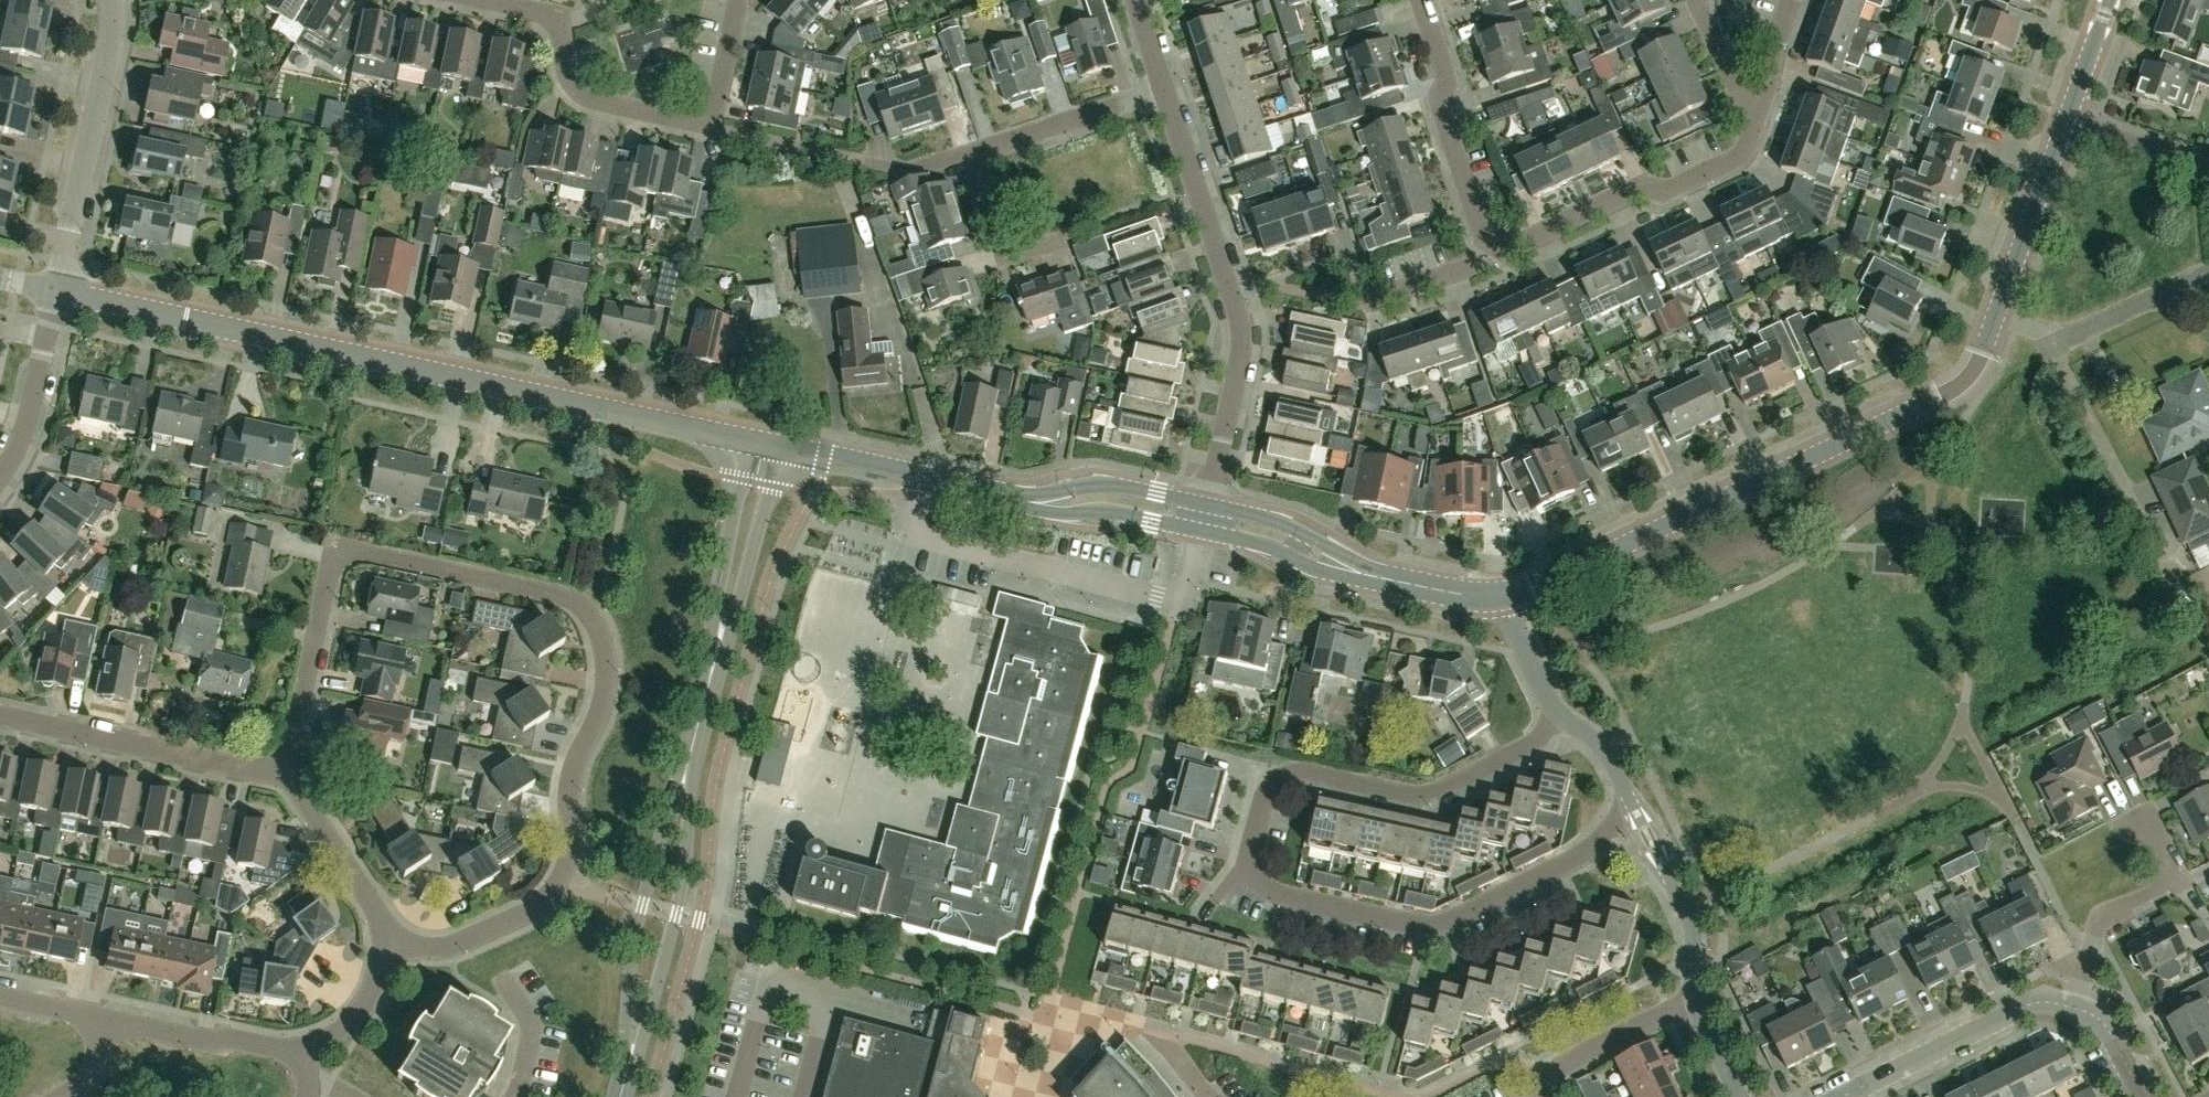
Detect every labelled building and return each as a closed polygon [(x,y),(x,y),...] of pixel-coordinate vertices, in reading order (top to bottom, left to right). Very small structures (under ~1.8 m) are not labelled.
[(312,16),(299,8),(304,0),(270,0),(266,7),(280,16),(272,30),(296,45),(304,30),(312,16)] [(304,30),(318,38),(316,42),(317,48),(314,54),(334,66),(335,65),(343,70),(354,53),(345,47),(350,38),(337,31),(351,7),(340,0),(322,0),(312,16),(304,30)] [(816,17),(798,0),(779,0),(770,11),(789,27),(784,33),(776,31),(773,44),(789,47),(812,52),(814,44),(807,42),(800,36),(816,17)] [(816,17),(831,0),(798,0),(816,17)] [(882,0),(853,0),(856,9),(882,0)] [(1100,29),(1113,25),(1105,0),(1086,0),(1093,22),(1068,30),(1069,34),(1055,38),(1065,69),(1079,64),(1083,76),(1112,66),(1100,29)] [(1255,4),(1260,18),(1273,14),(1269,0),(1266,0),(1255,4)] [(1313,0),(1275,0),(1288,40),(1304,34),(1294,6),(1313,0)] [(1635,40),(1629,27),(1665,10),(1664,8),(1668,6),(1665,0),(1622,0),(1612,4),(1619,18),(1607,24),(1612,34),(1599,40),(1605,54),(1619,47),(1619,48),(1636,40),(1635,40)] [(1867,3),(1859,0),(1830,0),(1825,15),(1858,27),(1871,32),(1873,32),(1876,24),(1861,19),(1867,3)] [(2021,26),(1995,17),(2000,2),(1994,0),(1964,0),(1962,5),(1970,8),(1965,20),(1979,25),(1975,38),(2012,52),(2021,26)] [(2157,32),(2189,43),(2200,11),(2208,12),(2208,0),(2168,0),(2157,32)] [(46,35),(51,11),(49,11),(51,4),(39,1),(38,8),(11,2),(8,15),(0,13),(0,25),(5,26),(46,35)] [(1485,62),(1527,48),(1523,36),(1538,31),(1530,8),(1503,17),(1507,29),(1477,39),(1485,62)] [(1346,20),(1350,33),(1379,24),(1375,10),(1346,20)] [(395,82),(398,67),(402,51),(387,48),(393,21),(364,14),(355,58),(378,63),(375,78),(395,82)] [(1198,50),(1236,37),(1228,14),(1190,26),(1198,50)] [(1865,47),(1871,32),(1858,27),(1825,15),(1816,38),(1864,56),(1867,48),(1865,47)] [(221,76),(228,45),(206,40),(209,26),(166,17),(160,47),(196,55),(193,70),(221,76)] [(942,34),(948,51),(955,72),(973,65),(960,27),(958,28),(955,19),(941,23),(945,33),(942,34)] [(1340,37),(1350,33),(1346,20),(1335,23),(1340,37)] [(1046,21),(1030,26),(1042,62),(1058,57),(1046,21)] [(441,76),(445,60),(430,57),(436,30),(407,24),(402,51),(398,67),(426,73),(423,88),(438,91),(441,76)] [(41,59),(46,35),(5,26),(0,50),(41,59)] [(657,30),(627,38),(635,71),(665,63),(657,30)] [(1650,77),(1688,60),(1678,37),(1659,46),(1652,32),(1635,40),(1636,40),(1619,48),(1626,62),(1640,55),(1650,77)] [(481,100),(484,85),(488,69),(473,66),(479,39),(451,33),(445,60),(441,76),(469,82),(466,97),(481,100)] [(1271,50),(1284,46),(1280,33),(1267,37),(1271,50)] [(1356,78),(1398,64),(1394,54),(1398,53),(1394,39),(1360,50),(1355,36),(1328,45),(1336,70),(1352,65),(1356,78)] [(1205,72),(1243,60),(1236,37),(1198,50),(1205,72)] [(1807,63),(1841,75),(1845,63),(1860,68),(1864,56),(1816,38),(1807,63)] [(1907,64),(1913,47),(1887,38),(1881,55),(1907,64)] [(997,85),(1001,84),(1007,101),(1010,100),(1011,105),(1033,97),(1031,93),(1045,88),(1028,39),(986,54),(997,85)] [(1293,57),(1309,51),(1306,40),(1289,46),(1293,57)] [(488,69),(484,85),(500,89),(499,94),(503,98),(501,105),(524,110),(531,78),(516,75),(522,48),(494,42),(488,69)] [(1957,86),(1995,100),(2004,75),(1978,65),(1983,52),(1953,42),(1949,55),(1961,60),(1957,72),(1962,74),(1957,86)] [(1542,43),(1527,48),(1485,62),(1493,85),(1523,76),(1527,88),(1554,79),(1542,43)] [(1284,46),(1271,50),(1276,64),(1277,63),(1280,73),(1290,70),(1287,60),(1288,60),(1284,46)] [(815,53),(812,52),(789,47),(786,60),(761,55),(755,81),(794,89),(801,91),(806,65),(812,67),(815,53)] [(905,87),(919,130),(946,121),(937,93),(952,88),(941,56),(926,61),(932,78),(905,87)] [(2208,72),(2208,67),(2185,59),(2179,75),(2147,63),(2136,93),(2178,108),(2185,88),(2197,93),(2201,83),(2205,84),(2208,72)] [(1213,95),(1250,83),(1243,60),(1205,72),(1213,95)] [(1652,103),(1698,81),(1688,60),(1650,77),(1660,98),(1651,102),(1652,103)] [(1398,64),(1356,78),(1360,90),(1344,95),(1353,120),(1380,111),(1375,97),(1409,86),(1405,72),(1401,73),(1398,64)] [(265,83),(276,79),(273,71),(267,69),(260,71),(265,83)] [(209,95),(212,81),(166,71),(163,84),(152,82),(146,112),(193,122),(199,93),(209,95)] [(1840,89),(1863,97),(1868,84),(1845,76),(1840,89)] [(1286,96),(1299,92),(1295,78),(1282,82),(1286,96)] [(29,113),(34,89),(0,81),(0,106),(29,113)] [(796,116),(801,91),(794,89),(755,81),(750,107),(775,112),(772,125),(798,131),(801,117),(796,116)] [(1698,81),(1652,103),(1662,125),(1657,127),(1664,142),(1695,127),(1688,113),(1708,103),(1698,81)] [(919,130),(905,87),(878,96),(874,83),(859,88),(868,116),(883,111),(892,139),(919,130)] [(1220,118),(1258,105),(1250,83),(1213,95),(1220,118)] [(1986,124),(1995,100),(1957,86),(1953,98),(1938,93),(1928,119),(1940,123),(1945,110),(1986,124)] [(1538,92),(1543,103),(1556,98),(1552,87),(1538,92)] [(1617,105),(1629,99),(1625,89),(1612,95),(1617,105)] [(1299,92),(1286,96),(1290,109),(1303,105),(1299,92)] [(1529,107),(1543,103),(1538,92),(1525,96),(1529,107)] [(1799,121),(1848,139),(1857,114),(1856,114),(1860,101),(1834,92),(1830,105),(1808,97),(1799,121)] [(1492,123),(1522,113),(1517,99),(1488,109),(1492,123)] [(1616,114),(1609,100),(1597,106),(1603,120),(1604,119),(1616,114)] [(283,120),(286,110),(267,105),(264,116),(283,120)] [(1228,140),(1265,128),(1258,105),(1220,118),(1228,140)] [(0,106),(0,132),(24,137),(29,113),(0,106)] [(1330,128),(1325,111),(1313,115),(1318,131),(1330,128)] [(1321,142),(1312,112),(1299,117),(1302,127),(1297,129),(1301,142),(1304,141),(1306,147),(1321,142)] [(1940,123),(1928,119),(1925,118),(1917,141),(1931,146),(1926,161),(1967,176),(1976,150),(1954,142),(1959,130),(1940,123)] [(1372,156),(1410,143),(1402,119),(1358,133),(1362,147),(1368,145),(1372,156)] [(1582,130),(1599,168),(1622,157),(1604,119),(1603,120),(1582,130)] [(1843,155),(1848,139),(1799,121),(1791,145),(1824,157),(1839,162),(1842,155),(1843,155)] [(1235,164),(1286,147),(1278,125),(1266,129),(1265,128),(1228,140),(1235,164)] [(207,141),(152,129),(149,145),(139,143),(136,157),(132,156),(128,173),(152,178),(153,174),(179,180),(184,156),(203,160),(207,141)] [(428,132),(415,129),(411,146),(424,149),(428,132)] [(570,136),(545,130),(544,133),(531,131),(528,144),(523,166),(524,166),(535,169),(535,172),(535,174),(538,179),(541,181),(560,185),(570,136)] [(1578,178),(1560,140),(1555,130),(1534,140),(1556,188),(1578,178)] [(1578,178),(1599,168),(1582,130),(1560,140),(1578,178)] [(1556,188),(1534,140),(1531,135),(1520,140),(1527,155),(1516,161),(1534,198),(1556,188)] [(607,196),(614,164),(614,162),(595,159),(593,155),(596,141),(570,136),(560,185),(560,186),(607,196)] [(1325,153),(1321,142),(1306,147),(1316,177),(1317,177),(1322,191),(1323,190),(1335,186),(1325,153)] [(1374,182),(1418,167),(1410,143),(1372,156),(1375,166),(1369,168),(1374,182)] [(1830,187),(1839,162),(1824,157),(1791,145),(1782,169),(1830,187)] [(663,169),(665,156),(639,151),(636,169),(614,164),(607,196),(603,213),(626,218),(628,205),(641,208),(644,193),(657,195),(663,169)] [(691,162),(665,156),(663,169),(657,195),(653,216),(668,219),(669,214),(695,220),(701,192),(685,189),(691,162)] [(1873,175),(1878,161),(1867,157),(1863,171),(1873,175)] [(1264,164),(1268,178),(1278,175),(1274,161),(1264,164)] [(1937,208),(1942,196),(1958,202),(1967,176),(1926,161),(1920,177),(1900,169),(1893,188),(1894,188),(1893,192),(1937,208)] [(12,190),(17,167),(0,163),(0,188),(12,190)] [(449,182),(461,185),(466,165),(453,163),(449,182)] [(521,180),(524,166),(523,166),(514,164),(507,199),(506,200),(507,200),(517,202),(522,199),(525,185),(521,180)] [(1240,188),(1268,178),(1264,164),(1235,174),(1240,188)] [(1387,203),(1425,191),(1418,167),(1374,182),(1378,195),(1384,193),(1387,203)] [(917,225),(960,210),(951,183),(925,192),(920,177),(893,186),(902,214),(913,210),(917,225)] [(431,246),(443,188),(410,182),(406,198),(423,201),(414,242),(431,246)] [(1300,198),(1313,237),(1336,230),(1323,190),(1322,191),(1319,192),(1311,188),(1309,183),(1296,187),(1300,198)] [(1806,207),(1827,226),(1838,196),(1813,187),(1806,207)] [(12,190),(0,188),(0,213),(7,214),(12,190)] [(1744,200),(1767,248),(1776,244),(1782,239),(1790,235),(1768,189),(1744,200)] [(1425,191),(1387,203),(1381,205),(1385,216),(1370,226),(1373,235),(1364,239),(1368,251),(1412,237),(1408,224),(1434,216),(1425,191)] [(195,228),(201,203),(171,196),(168,211),(126,202),(119,234),(165,244),(166,241),(170,240),(172,230),(168,227),(170,223),(195,228)] [(1290,245),(1313,237),(1300,198),(1277,205),(1290,245)] [(1939,266),(1945,248),(1942,246),(1947,233),(1916,222),(1921,207),(1894,198),(1884,225),(1904,232),(1899,246),(1918,253),(1916,258),(1939,266)] [(1745,258),(1767,248),(1744,200),(1721,211),(1736,242),(1724,247),(1726,253),(1737,276),(1741,274),(1737,264),(1745,259),(1745,258)] [(297,257),(308,208),(292,204),(287,222),(255,215),(244,262),(278,269),(281,254),(297,257)] [(1267,253),(1290,245),(1277,205),(1254,213),(1267,253)] [(474,245),(495,250),(496,250),(505,213),(480,207),(472,244),(474,245)] [(1798,240),(1827,226),(1806,207),(1787,218),(1798,240)] [(918,271),(929,267),(946,261),(942,247),(969,238),(960,210),(917,225),(923,242),(910,246),(914,258),(918,271)] [(355,272),(357,264),(367,218),(347,213),(343,232),(331,229),(327,232),(326,236),(313,233),(305,275),(320,278),(318,285),(333,288),(335,281),(337,282),(340,269),(355,272)] [(507,222),(506,246),(520,247),(521,223),(507,222)] [(1737,276),(1726,253),(1714,258),(1697,222),(1674,233),(1697,279),(1719,268),(1727,286),(1739,281),(1737,276)] [(1139,225),(1105,237),(1110,252),(1115,250),(1122,269),(1122,270),(1151,260),(1164,255),(1156,234),(1144,239),(1139,225)] [(860,291),(855,247),(853,226),(791,233),(796,277),(804,276),(806,298),(860,291)] [(1672,291),(1697,279),(1674,233),(1650,244),(1672,291)] [(466,310),(475,265),(454,261),(457,244),(454,239),(441,236),(436,258),(442,259),(432,302),(466,310)] [(414,268),(418,249),(378,241),(368,288),(403,295),(409,267),(414,268)] [(1090,242),(1079,246),(1075,247),(1080,262),(1095,257),(1090,242)] [(571,259),(588,262),(590,246),(573,244),(571,259)] [(1600,260),(1615,291),(1622,306),(1640,297),(1648,315),(1665,307),(1650,274),(1638,279),(1623,249),(1600,260)] [(1909,334),(1919,314),(1916,312),(1922,299),(1894,284),(1901,271),(1875,257),(1862,283),(1881,293),(1867,318),(1886,328),(1889,323),(1909,334)] [(933,280),(929,267),(918,271),(914,258),(888,267),(892,279),(896,278),(903,301),(927,293),(932,308),(974,295),(966,269),(933,280)] [(670,309),(678,274),(680,264),(663,260),(653,305),(670,309)] [(1134,304),(1163,294),(1176,289),(1168,268),(1155,272),(1151,260),(1122,270),(1122,269),(1117,270),(1122,285),(1127,284),(1134,302),(1134,304)] [(1580,307),(1587,322),(1622,306),(1615,291),(1600,260),(1576,271),(1591,301),(1580,307)] [(581,301),(588,272),(554,264),(549,291),(518,284),(510,319),(559,330),(566,297),(581,301)] [(1071,296),(1064,273),(1018,288),(1029,322),(1058,312),(1065,333),(1094,324),(1084,292),(1071,296)] [(1587,322),(1580,307),(1567,312),(1553,282),(1529,293),(1544,325),(1549,334),(1572,323),(1575,328),(1587,322)] [(1529,332),(1544,325),(1529,293),(1507,303),(1528,350),(1536,366),(1545,362),(1537,345),(1536,346),(1529,332)] [(1145,341),(1179,348),(1181,337),(1177,326),(1188,323),(1180,302),(1167,306),(1163,294),(1134,304),(1134,302),(1129,304),(1134,319),(1139,317),(1146,337),(1145,341)] [(1096,316),(1110,311),(1104,295),(1090,300),(1096,316)] [(745,341),(752,307),(734,303),(730,320),(698,313),(688,358),(721,365),(728,337),(745,341)] [(1507,303),(1483,314),(1489,328),(1476,334),(1484,358),(1495,353),(1499,361),(1503,362),(1521,353),(1528,350),(1507,303)] [(647,349),(655,314),(606,304),(598,338),(647,349)] [(862,354),(881,352),(880,344),(871,345),(867,312),(840,314),(844,360),(863,358),(862,354)] [(1782,323),(1797,355),(1816,346),(1830,375),(1843,369),(1844,372),(1864,363),(1855,342),(1860,340),(1851,321),(1825,333),(1816,314),(1804,319),(1801,314),(1782,323)] [(1334,360),(1335,359),(1339,339),(1344,340),(1347,325),(1312,317),(1309,332),(1296,329),(1291,351),(1305,354),(1334,360)] [(1797,355),(1782,323),(1782,322),(1759,333),(1766,347),(1752,353),(1770,393),(1795,381),(1785,360),(1797,355)] [(1428,333),(1439,366),(1444,381),(1452,379),(1450,371),(1479,362),(1472,340),(1459,345),(1453,324),(1428,333)] [(1423,371),(1439,366),(1428,333),(1405,340),(1421,389),(1428,386),(1423,371)] [(1179,348),(1145,341),(1139,340),(1135,360),(1130,360),(1127,375),(1132,376),(1132,375),(1162,381),(1165,368),(1178,371),(1183,349),(1179,348)] [(1413,392),(1421,389),(1405,340),(1380,348),(1380,350),(1368,354),(1369,366),(1365,388),(1382,391),(1384,384),(1391,382),(1408,377),(1413,392)] [(1770,393),(1752,353),(1738,360),(1731,346),(1709,357),(1710,360),(1722,386),(1724,389),(1736,384),(1746,405),(1770,393)] [(1106,366),(1109,351),(1094,348),(1090,363),(1106,366)] [(1305,354),(1291,351),(1285,349),(1280,370),(1287,372),(1284,386),(1327,395),(1331,374),(1337,375),(1340,360),(1335,359),(1334,360),(1305,354)] [(863,358),(844,360),(847,387),(887,384),(884,356),(882,356),(881,352),(862,354),(863,358)] [(1710,391),(1722,386),(1710,360),(1686,371),(1693,386),(1681,391),(1698,427),(1722,416),(1710,391)] [(1061,412),(1077,416),(1087,370),(1068,367),(1066,381),(1061,380),(1058,392),(1035,387),(1025,434),(1055,441),(1061,412)] [(1008,408),(1015,374),(1001,371),(996,392),(967,386),(957,433),(987,440),(995,405),(1008,408)] [(1175,384),(1162,381),(1132,375),(1132,376),(1127,396),(1122,394),(1119,409),(1154,416),(1157,403),(1170,406),(1175,384)] [(2208,436),(2208,399),(2198,376),(2166,392),(2176,412),(2148,426),(2163,458),(2208,436)] [(79,418),(120,427),(120,430),(135,433),(141,405),(128,402),(130,391),(111,387),(111,383),(88,378),(85,389),(81,392),(79,400),(82,405),(79,418)] [(1698,427),(1681,391),(1669,396),(1663,382),(1638,393),(1651,419),(1662,414),(1674,439),(1675,438),(1677,442),(1691,435),(1689,431),(1698,427)] [(1493,403),(1489,393),(1476,397),(1480,407),(1493,403)] [(209,469),(211,456),(212,452),(209,447),(214,421),(202,418),(204,407),(184,403),(185,399),(162,394),(153,432),(154,432),(152,442),(170,445),(171,436),(195,441),(188,472),(198,474),(199,467),(209,469)] [(1316,445),(1316,446),(1321,447),(1324,432),(1319,430),(1324,410),(1281,400),(1278,414),(1271,412),(1267,434),(1273,435),(1316,445)] [(1609,425),(1626,461),(1650,450),(1627,400),(1614,406),(1621,420),(1610,425),(1609,425)] [(1441,404),(1439,404),(1426,408),(1432,426),(1446,421),(1441,404)] [(1154,416),(1119,409),(1111,408),(1106,428),(1115,430),(1111,445),(1147,453),(1150,438),(1163,441),(1167,419),(1154,416)] [(1547,431),(1559,426),(1553,413),(1541,419),(1547,431)] [(1609,425),(1610,425),(1606,416),(1589,424),(1591,427),(1583,431),(1602,472),(1626,461),(1609,425)] [(1579,433),(1572,419),(1564,423),(1571,437),(1579,433)] [(287,467),(295,432),(246,421),(243,433),(227,430),(221,460),(242,465),(244,458),(287,467)] [(1093,425),(1081,422),(1078,438),(1090,440),(1093,425)] [(1312,465),(1316,446),(1316,445),(1273,435),(1270,449),(1263,448),(1259,470),(1314,482),(1317,466),(1312,465)] [(1328,448),(1350,453),(1353,441),(1331,436),(1328,448)] [(1537,458),(1556,499),(1575,491),(1574,488),(1591,480),(1580,456),(1575,459),(1564,436),(1551,442),(1554,449),(1537,458)] [(1380,507),(1390,461),(1371,457),(1372,449),(1360,447),(1354,470),(1347,469),(1342,496),(1360,500),(1360,502),(1380,507)] [(429,476),(431,465),(401,458),(402,454),(379,449),(376,466),(373,465),(372,470),(375,471),(371,489),(399,495),(397,506),(437,514),(444,479),(429,476)] [(99,483),(104,460),(72,453),(67,476),(99,483)] [(1421,513),(1424,490),(1419,489),(1425,461),(1410,458),(1409,465),(1390,461),(1380,507),(1400,511),(1401,508),(1421,513)] [(1537,508),(1556,499),(1537,458),(1519,466),(1516,459),(1502,465),(1514,491),(1510,494),(1519,514),(1536,506),(1537,508)] [(1464,515),(1464,469),(1445,469),(1445,461),(1433,461),(1429,485),(1425,485),(1424,490),(1421,513),(1443,513),(1444,515),(1464,515)] [(1464,469),(1464,515),(1485,515),(1485,512),(1504,512),(1504,490),(1498,490),(1498,461),(1483,461),(1483,469),(1464,469)] [(2192,553),(2207,546),(2208,551),(2208,495),(2194,463),(2158,480),(2192,553)] [(540,521),(548,481),(494,470),(490,487),(475,483),(468,516),(486,519),(488,510),(540,521)] [(40,512),(64,529),(76,537),(85,524),(92,527),(104,511),(112,514),(118,500),(89,486),(82,501),(80,504),(56,488),(40,512)] [(126,509),(151,509),(152,486),(126,486),(126,509)] [(208,536),(213,510),(197,507),(191,532),(208,536)] [(76,537),(64,529),(55,542),(53,544),(32,524),(12,546),(32,565),(44,576),(55,565),(61,569),(75,555),(83,561),(92,547),(76,537)] [(260,594),(269,551),(251,547),(255,530),(231,524),(227,543),(234,545),(225,587),(260,594)] [(44,576),(32,565),(20,577),(18,579),(0,556),(0,557),(0,604),(4,610),(16,600),(22,605),(38,593),(45,599),(56,588),(44,576)] [(93,569),(107,578),(111,561),(104,557),(93,569)] [(427,646),(435,611),(414,607),(418,591),(375,581),(368,614),(397,620),(393,638),(427,646)] [(982,597),(939,585),(935,599),(933,605),(976,617),(977,613),(982,597)] [(977,779),(1065,803),(1104,659),(1091,655),(1082,639),(1086,626),(1053,617),(1055,611),(1046,608),(1046,606),(1000,594),(994,616),(1009,620),(977,736),(988,739),(977,779)] [(225,605),(189,595),(187,599),(183,598),(176,627),(179,627),(179,630),(217,640),(225,605)] [(501,670),(532,677),(543,679),(549,653),(564,643),(547,617),(476,602),(471,624),(509,632),(501,670)] [(1276,692),(1286,647),(1271,643),(1275,624),(1255,619),(1256,613),(1212,603),(1201,656),(1217,660),(1212,679),(1262,691),(1263,689),(1276,692)] [(0,604),(0,634),(15,623),(4,610),(0,604)] [(90,659),(97,628),(65,621),(61,639),(46,636),(36,681),(41,682),(43,686),(49,687),(53,685),(68,688),(75,655),(90,659)] [(1359,643),(1342,639),(1344,632),(1324,627),(1319,651),(1306,648),(1300,676),(1295,675),(1287,712),(1313,718),(1323,673),(1360,681),(1370,637),(1364,636),(1360,639),(1359,643)] [(151,672),(157,641),(126,634),(123,647),(118,646),(119,640),(109,638),(97,694),(101,695),(104,699),(110,700),(114,698),(129,701),(136,668),(151,672)] [(397,684),(404,653),(361,644),(358,659),(354,662),(353,668),(355,672),(355,675),(366,677),(363,695),(389,701),(393,683),(397,684)] [(243,699),(252,663),(206,651),(197,687),(243,699)] [(1448,665),(1411,657),(1409,668),(1399,674),(1405,684),(1403,695),(1444,704),(1467,739),(1490,725),(1475,702),(1488,694),(1473,671),(1465,658),(1448,665)] [(531,749),(536,725),(548,717),(531,690),(477,679),(472,701),(499,707),(492,741),(531,749)] [(408,710),(364,701),(361,716),(347,713),(339,746),(383,755),(387,738),(402,741),(408,710)] [(2092,727),(2106,719),(2098,702),(2083,710),(2092,727)] [(2149,733),(2139,714),(2100,734),(2113,759),(2127,752),(2141,779),(2166,766),(2164,762),(2182,753),(2167,724),(2149,733)] [(778,752),(784,726),(772,723),(765,749),(778,752)] [(458,734),(436,729),(433,745),(455,749),(458,734)] [(1293,752),(1297,736),(1278,732),(1274,748),(1293,752)] [(2078,817),(2099,807),(2090,789),(2105,781),(2090,752),(2093,750),(2087,738),(2053,756),(2061,772),(2039,784),(2060,823),(2076,815),(2078,817)] [(1178,790),(1221,802),(1228,774),(1204,767),(1208,754),(1181,746),(1177,761),(1185,764),(1178,790)] [(516,818),(521,793),(533,786),(517,759),(462,748),(458,770),(484,776),(477,810),(516,818)] [(9,787),(15,760),(0,757),(0,816),(18,820),(21,807),(20,807),(24,791),(23,790),(9,787)] [(23,790),(24,791),(20,807),(21,807),(36,810),(34,819),(35,825),(58,830),(65,799),(64,799),(50,796),(56,769),(29,763),(28,767),(23,790)] [(1538,812),(1567,819),(1572,798),(1566,797),(1572,770),(1547,764),(1543,785),(1544,785),(1538,812)] [(2194,777),(2202,792),(2177,805),(2198,845),(2208,839),(2208,769),(2194,777)] [(103,824),(106,808),(91,805),(97,778),(70,772),(64,799),(65,799),(58,830),(101,839),(104,824),(103,824)] [(2122,777),(2112,781),(2122,808),(2133,804),(2122,777)] [(1055,843),(1065,803),(977,779),(970,809),(959,806),(948,847),(887,831),(876,872),(828,860),(829,855),(827,850),(823,847),(819,845),(814,846),(810,848),(808,852),(809,858),(811,862),(806,861),(795,901),(859,917),(861,911),(879,916),(879,914),(906,920),(903,930),(997,955),(1000,942),(1016,933),(1029,937),(1055,843)] [(1544,785),(1543,785),(1520,780),(1515,800),(1516,800),(1510,828),(1534,833),(1538,812),(1544,785)] [(104,824),(119,828),(117,836),(118,842),(136,846),(142,847),(145,833),(144,833),(148,817),(147,817),(133,814),(139,787),(111,781),(106,808),(103,824),(104,824)] [(145,833),(160,836),(158,845),(159,851),(183,856),(189,826),(189,825),(174,822),(180,796),(153,790),(147,817),(148,817),(144,833),(145,833)] [(1213,829),(1221,802),(1178,790),(1171,816),(1163,814),(1159,829),(1192,838),(1196,824),(1213,829)] [(1516,800),(1515,800),(1492,795),(1488,815),(1482,843),(1483,843),(1506,848),(1510,828),(1516,800)] [(189,826),(183,856),(216,863),(212,880),(203,878),(200,895),(216,899),(224,865),(233,825),(218,822),(221,804),(194,799),(193,803),(189,825),(189,826)] [(1334,853),(1345,805),(1320,800),(1317,814),(1311,813),(1307,835),(1313,836),(1310,848),(1334,853)] [(441,875),(448,841),(413,834),(392,802),(373,815),(394,846),(387,851),(404,877),(425,863),(427,864),(426,871),(441,875)] [(1357,858),(1368,810),(1345,805),(1334,853),(1357,858)] [(1381,863),(1391,815),(1368,810),(1357,858),(1381,863)] [(1488,815),(1464,810),(1460,830),(1461,830),(1455,858),(1478,863),(1483,843),(1482,843),(1488,815)] [(1404,868),(1414,820),(1391,815),(1381,863),(1404,868)] [(1427,873),(1438,825),(1414,820),(1404,868),(1427,873)] [(295,868),(279,846),(270,844),(274,827),(247,821),(238,864),(254,868),(251,882),(268,886),(269,888),(296,869),(295,867),(295,868)] [(1159,829),(1141,824),(1131,860),(1179,873),(1185,850),(1155,841),(1159,829)] [(1461,830),(1460,830),(1438,825),(1427,873),(1450,879),(1455,858),(1461,830)] [(448,841),(441,875),(456,878),(457,870),(460,871),(473,892),(499,874),(495,867),(527,847),(514,828),(482,848),(448,841)] [(1530,851),(1534,861),(1553,851),(1549,842),(1530,851)] [(32,865),(35,854),(19,851),(15,867),(27,870),(28,864),(32,865)] [(1515,870),(1534,861),(1530,851),(1511,861),(1515,870)] [(1973,854),(1941,869),(1947,883),(1980,867),(1973,854)] [(1179,873),(1131,860),(1122,892),(1137,896),(1139,887),(1172,896),(1179,873)] [(56,886),(60,868),(42,864),(38,882),(56,886)] [(1475,878),(1480,888),(1499,879),(1494,869),(1475,878)] [(103,887),(105,877),(76,871),(74,880),(103,887)] [(1327,888),(1329,877),(1314,874),(1312,885),(1327,888)] [(2005,913),(2024,951),(2048,939),(2031,904),(2040,899),(2029,875),(2008,885),(2018,906),(2005,913)] [(1329,877),(1327,888),(1341,892),(1344,880),(1329,877)] [(1461,897),(1480,888),(1475,878),(1456,888),(1461,897)] [(10,893),(9,892),(11,883),(0,880),(0,941),(10,893)] [(1373,899),(1376,887),(1361,884),(1358,895),(1373,899)] [(1376,887),(1373,899),(1388,902),(1390,890),(1376,887)] [(157,898),(173,902),(175,892),(159,889),(157,898)] [(275,943),(307,963),(316,949),(313,945),(335,929),(319,908),(320,907),(308,890),(288,904),(299,920),(295,923),(298,927),(275,943)] [(186,891),(182,906),(198,910),(200,899),(186,891)] [(2024,951),(2005,913),(1994,918),(1985,901),(1977,905),(1970,891),(1956,898),(1968,923),(1969,926),(1979,921),(2000,963),(2024,951)] [(32,910),(34,898),(10,893),(0,941),(0,950),(14,953),(14,949),(24,951),(32,910)] [(1419,909),(1422,897),(1407,894),(1405,905),(1419,909)] [(1968,923),(1956,898),(1954,894),(1940,901),(1948,917),(1926,927),(1932,939),(1934,939),(1952,977),(1977,964),(1958,927),(1968,923)] [(1422,897),(1419,909),(1433,911),(1435,910),(1437,900),(1422,897)] [(1611,921),(1604,946),(1633,954),(1638,932),(1633,931),(1639,907),(1616,901),(1610,921),(1611,921)] [(1141,917),(1142,914),(1125,909),(1124,913),(1118,911),(1119,908),(1117,908),(1112,927),(1107,925),(1101,944),(1107,946),(1106,950),(1130,957),(1131,954),(1130,954),(1140,917),(1141,917)] [(141,933),(144,917),(106,909),(102,927),(115,930),(106,969),(132,975),(141,933)] [(48,956),(57,916),(32,910),(24,951),(48,956)] [(1610,921),(1588,915),(1582,935),(1583,935),(1576,960),(1599,966),(1604,946),(1611,921),(1610,921)] [(57,916),(48,956),(74,962),(77,948),(90,950),(95,925),(82,922),(82,921),(57,916)] [(1154,960),(1164,924),(1165,920),(1147,916),(1146,919),(1141,917),(1140,917),(1130,954),(1131,954),(1154,960)] [(1934,939),(1932,939),(1921,945),(1918,941),(1911,938),(1900,916),(1884,924),(1898,952),(1907,947),(1928,989),(1952,977),(1934,939)] [(144,917),(141,933),(132,975),(156,980),(165,939),(169,923),(144,917)] [(1177,967),(1187,930),(1188,926),(1170,922),(1170,925),(1164,924),(1154,960),(1177,967)] [(1879,961),(1898,952),(1884,924),(1870,931),(1878,946),(1872,949),(1879,961)] [(2182,969),(2179,963),(2173,961),(2187,953),(2171,924),(2130,945),(2134,953),(2132,959),(2136,966),(2141,967),(2145,975),(2161,967),(2159,973),(2162,979),(2169,981),(2180,976),(2182,969)] [(1200,973),(1210,936),(1211,932),(1193,928),(1193,931),(1187,930),(1177,967),(1200,973)] [(1583,935),(1582,935),(1559,929),(1554,949),(1548,974),(1570,980),(1576,960),(1583,935)] [(181,986),(180,986),(179,990),(205,995),(213,961),(226,963),(232,935),(218,932),(214,949),(190,944),(181,986)] [(1223,979),(1233,942),(1234,939),(1216,934),(1216,937),(1210,936),(1200,973),(1223,979)] [(181,986),(190,944),(165,939),(156,980),(180,986),(181,986)] [(1252,958),(1253,958),(1257,945),(1240,940),(1239,944),(1233,942),(1223,979),(1245,985),(1252,958)] [(307,963),(275,943),(272,963),(244,959),(238,996),(263,1000),(264,999),(290,1003),(294,976),(299,977),(307,963)] [(1554,949),(1531,943),(1525,963),(1526,963),(1519,988),(1542,994),(1547,974),(1548,974),(1554,949)] [(1853,979),(1837,948),(1817,958),(1832,990),(1829,992),(1838,1010),(1852,1004),(1860,1022),(1885,1010),(1866,972),(1853,979)] [(1266,1001),(1276,964),(1277,961),(1260,956),(1259,960),(1253,958),(1252,958),(1245,985),(1242,995),(1266,1001)] [(1526,963),(1525,963),(1502,957),(1497,977),(1498,977),(1491,1002),(1513,1008),(1519,988),(1526,963)] [(1736,957),(1728,961),(1735,975),(1743,970),(1736,957)] [(1866,972),(1885,1010),(1909,998),(1890,960),(1866,972)] [(1289,1007),(1299,970),(1300,967),(1283,962),(1282,966),(1276,964),(1266,1001),(1289,1007)] [(1312,1013),(1322,977),(1323,973),(1306,968),(1305,972),(1299,970),(1289,1007),(1312,1013)] [(1498,977),(1497,977),(1474,971),(1468,991),(1469,991),(1462,1016),(1485,1022),(1490,1002),(1491,1002),(1498,977)] [(1595,981),(1600,990),(1619,981),(1614,972),(1595,981)] [(1120,990),(1124,979),(1109,975),(1106,986),(1120,990)] [(1335,1020),(1345,983),(1346,979),(1329,975),(1328,978),(1322,977),(1312,1013),(1335,1020)] [(1124,979),(1120,990),(1135,994),(1138,983),(1124,979)] [(1793,1017),(1812,1056),(1836,1044),(1823,1018),(1838,1010),(1829,992),(1823,979),(1806,987),(1816,1006),(1805,1011),(1800,1002),(1792,1000),(1786,1003),(1793,1017)] [(2190,989),(2198,1005),(2169,1020),(2181,1043),(2208,1028),(2208,979),(2190,989)] [(1367,989),(1368,989),(1369,985),(1352,981),(1351,984),(1345,983),(1335,1020),(1357,1026),(1367,989)] [(1581,1000),(1600,990),(1595,981),(1576,990),(1581,1000)] [(1469,991),(1468,991),(1446,985),(1440,1005),(1441,1005),(1434,1030),(1456,1036),(1462,1016),(1469,991)] [(1166,1003),(1169,991),(1155,987),(1152,999),(1166,1003)] [(1367,989),(1357,1026),(1381,1032),(1392,992),(1375,987),(1374,990),(1368,989),(1367,989)] [(1169,991),(1166,1003),(1181,1006),(1184,995),(1169,991)] [(413,1094),(417,1096),(472,1096),(478,1087),(486,1092),(490,1086),(494,1080),(497,1074),(500,1068),(492,1063),(510,1033),(492,1022),(495,1018),(490,1014),(485,1010),(480,1007),(474,1004),(469,1002),(466,1006),(448,996),(430,1025),(422,1020),(418,1026),(414,1031),(410,1037),(408,1044),(416,1049),(398,1078),(415,1089),(413,1094)] [(1212,1015),(1215,1003),(1201,999),(1198,1011),(1212,1015)] [(1441,1005),(1440,1005),(1417,999),(1405,1044),(1428,1050),(1433,1030),(1434,1030),(1441,1005)] [(1538,1009),(1543,1018),(1562,1009),(1557,999),(1538,1009)] [(1215,1003),(1212,1015),(1227,1019),(1230,1007),(1215,1003)] [(1812,1056),(1793,1017),(1782,1023),(1772,1004),(1747,1017),(1762,1047),(1775,1041),(1788,1068),(1812,1056)] [(1524,1028),(1543,1018),(1538,1009),(1520,1018),(1524,1028)] [(989,1025),(936,1010),(927,1041),(847,1019),(826,1096),(984,1096),(973,1085),(989,1025)] [(1256,1037),(1259,1026),(1244,1022),(1241,1033),(1256,1037)] [(1259,1026),(1256,1037),(1270,1041),(1274,1030),(1259,1026)] [(1482,1037),(1486,1047),(1505,1037),(1500,1028),(1482,1037)] [(2181,1043),(2192,1065),(2208,1057),(2208,1028),(2181,1043)] [(1302,1050),(1305,1038),(1290,1034),(1287,1046),(1302,1050)] [(1467,1056),(1486,1047),(1482,1037),(1463,1047),(1467,1056)] [(1305,1038),(1302,1050),(1316,1054),(1320,1042),(1305,1038)] [(1126,1040),(1125,1041),(1126,1043),(1116,1054),(1112,1051),(1112,1050),(1111,1048),(1109,1046),(1107,1046),(1105,1047),(1104,1048),(1103,1050),(1103,1052),(1104,1053),(1105,1055),(1111,1060),(1108,1063),(1099,1054),(1072,1083),(1082,1091),(1076,1096),(1176,1096),(1174,1093),(1170,1089),(1153,1068),(1126,1040)] [(1678,1088),(1668,1069),(1677,1065),(1673,1057),(1664,1061),(1654,1042),(1617,1061),(1635,1096),(1660,1096),(1678,1088)] [(2038,1054),(2055,1089),(2078,1078),(2061,1043),(2038,1054)] [(1348,1062),(1351,1051),(1336,1047),(1333,1058),(1348,1062)] [(1351,1051),(1348,1062),(1362,1066),(1365,1055),(1351,1051)] [(2055,1089),(2038,1054),(2015,1066),(2030,1096),(2043,1096),(2042,1096),(2055,1089)] [(1424,1065),(1429,1075),(1448,1066),(1443,1056),(1424,1065)] [(1429,1075),(1424,1065),(1416,1070),(1408,1067),(1405,1078),(1417,1081),(1429,1075)] [(2015,1066),(1992,1077),(2002,1096),(2030,1096),(2015,1066)] [(1581,1089),(1594,1083),(1590,1075),(1577,1081),(1581,1089)] [(1992,1077),(1970,1088),(1974,1096),(2002,1096),(1992,1077)] [(1600,1079),(1594,1083),(1597,1089),(1599,1094),(1601,1096),(1607,1094),(1600,1079)] [(1584,1095),(1597,1089),(1594,1083),(1581,1089),(1584,1095)] [(1678,1088),(1660,1096),(1682,1096),(1678,1088)] [(1970,1088),(1951,1096),(1974,1096),(1970,1088)] [(1599,1094),(1597,1089),(1584,1095),(1585,1096),(1594,1096),(1599,1094)]
